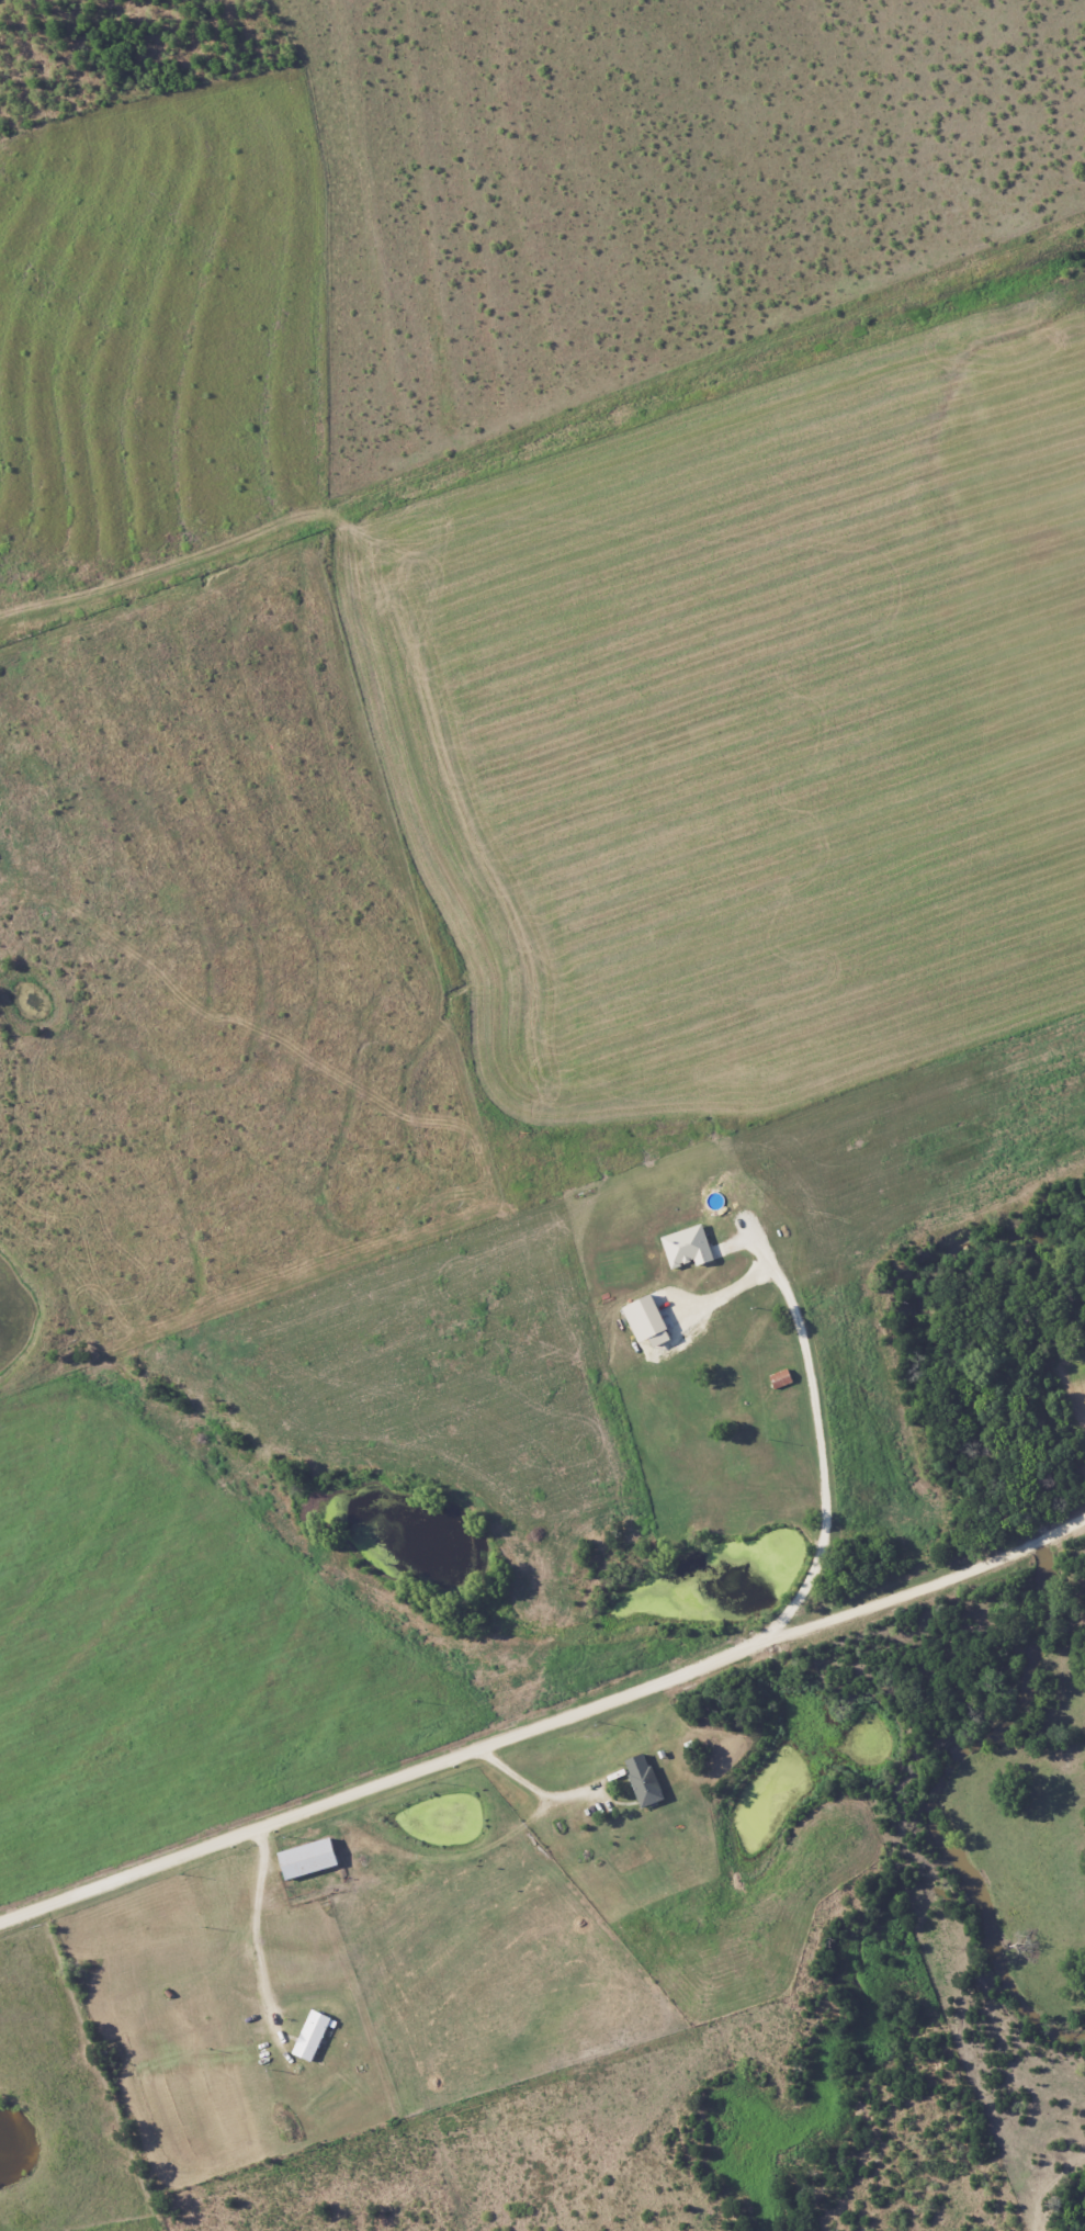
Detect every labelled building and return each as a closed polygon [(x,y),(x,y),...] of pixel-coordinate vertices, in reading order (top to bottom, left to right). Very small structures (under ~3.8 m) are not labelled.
[(671,1268),(695,1260),(696,1265),(715,1260),(704,1223),(661,1236),(671,1268)] [(640,1342),(654,1336),(658,1345),(674,1338),(654,1293),(624,1306),(640,1342)] [(794,1380),(788,1367),(770,1375),(777,1388),(794,1380)] [(625,1760),(643,1807),(665,1799),(647,1752),(625,1760)] [(341,1865),(334,1837),(280,1851),(286,1879),(341,1865)] [(332,2017),(310,2009),(293,2053),(315,2062),(332,2017)]
